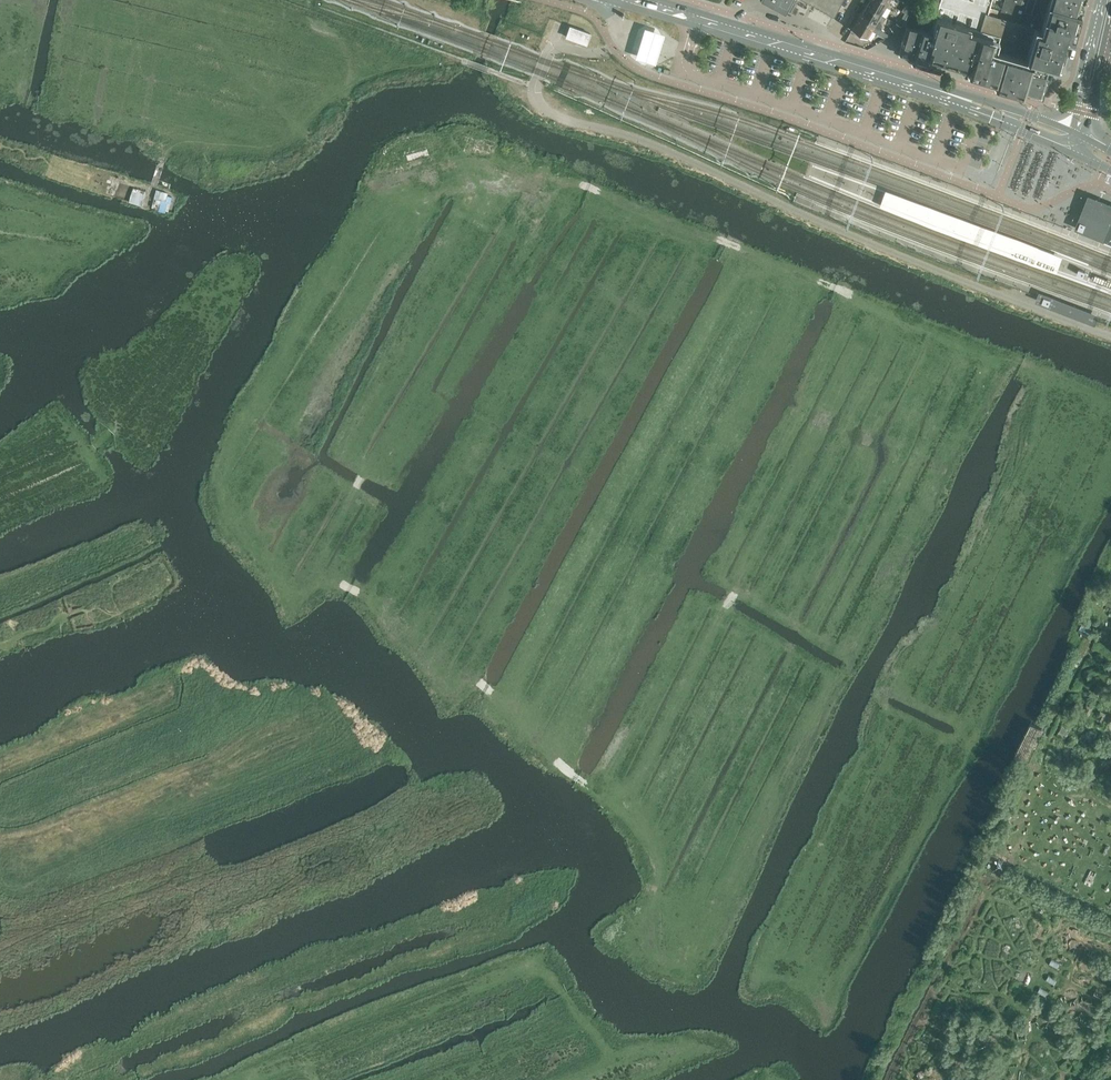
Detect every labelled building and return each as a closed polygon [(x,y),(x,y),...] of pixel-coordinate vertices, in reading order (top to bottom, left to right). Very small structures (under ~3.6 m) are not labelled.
[(785,10),(785,9),(790,12),(793,6),(788,3),(790,0),(766,0),(785,10)] [(834,17),(843,0),(803,0),(834,17)] [(866,5),(880,14),(887,2),(884,0),(869,0),(866,5)] [(991,4),(992,0),(941,0),(936,17),(931,32),(906,25),(899,52),(913,56),(911,61),(940,69),(943,61),(956,65),(959,55),(972,58),(968,73),(996,81),(994,85),(1023,93),(1025,87),(1039,91),(1046,66),(1058,69),(1066,41),(1073,43),(1081,14),(1077,13),(1081,0),(1049,0),(1041,29),(988,14),(989,9),(991,4)] [(991,4),(989,9),(1001,12),(1001,10),(1011,13),(1022,15),(1027,0),(1004,0),(1002,7),(991,4)] [(1033,16),(1038,0),(1028,0),(1024,14),(1033,16)] [(866,5),(859,17),(879,29),(882,24),(876,21),(880,14),(866,5)] [(903,17),(899,14),(896,19),(904,24),(913,17),(906,13),(903,17)] [(879,29),(859,17),(852,29),(866,38),(871,29),(877,33),(879,29)] [(890,27),(893,32),(901,26),(897,23),(890,27)] [(570,26),(566,36),(587,44),(590,33),(570,26)] [(664,33),(644,27),(635,56),(655,62),(664,33)] [(115,181),(108,179),(104,193),(115,196),(118,186),(114,185),(115,181)] [(120,184),(117,196),(127,199),(130,186),(121,183),(120,184)] [(133,188),(129,201),(129,202),(141,206),(144,197),(147,198),(149,193),(133,188)] [(168,211),(170,203),(172,196),(168,195),(168,192),(156,189),(154,198),(151,207),(158,209),(158,210),(165,212),(166,210),(168,211)] [(1110,225),(1110,204),(1088,195),(1075,229),(1105,241),(1110,225)]
